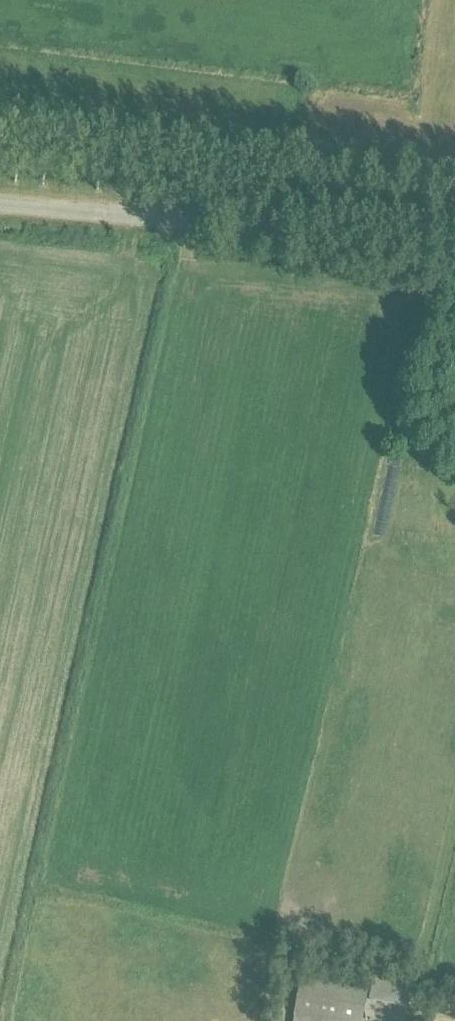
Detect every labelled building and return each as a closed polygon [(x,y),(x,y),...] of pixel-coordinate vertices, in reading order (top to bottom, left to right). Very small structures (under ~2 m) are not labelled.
[(374,975),(369,1000),(407,1008),(412,982),(374,975)] [(294,1020),(363,1020),(368,992),(301,979),(294,1020)]
